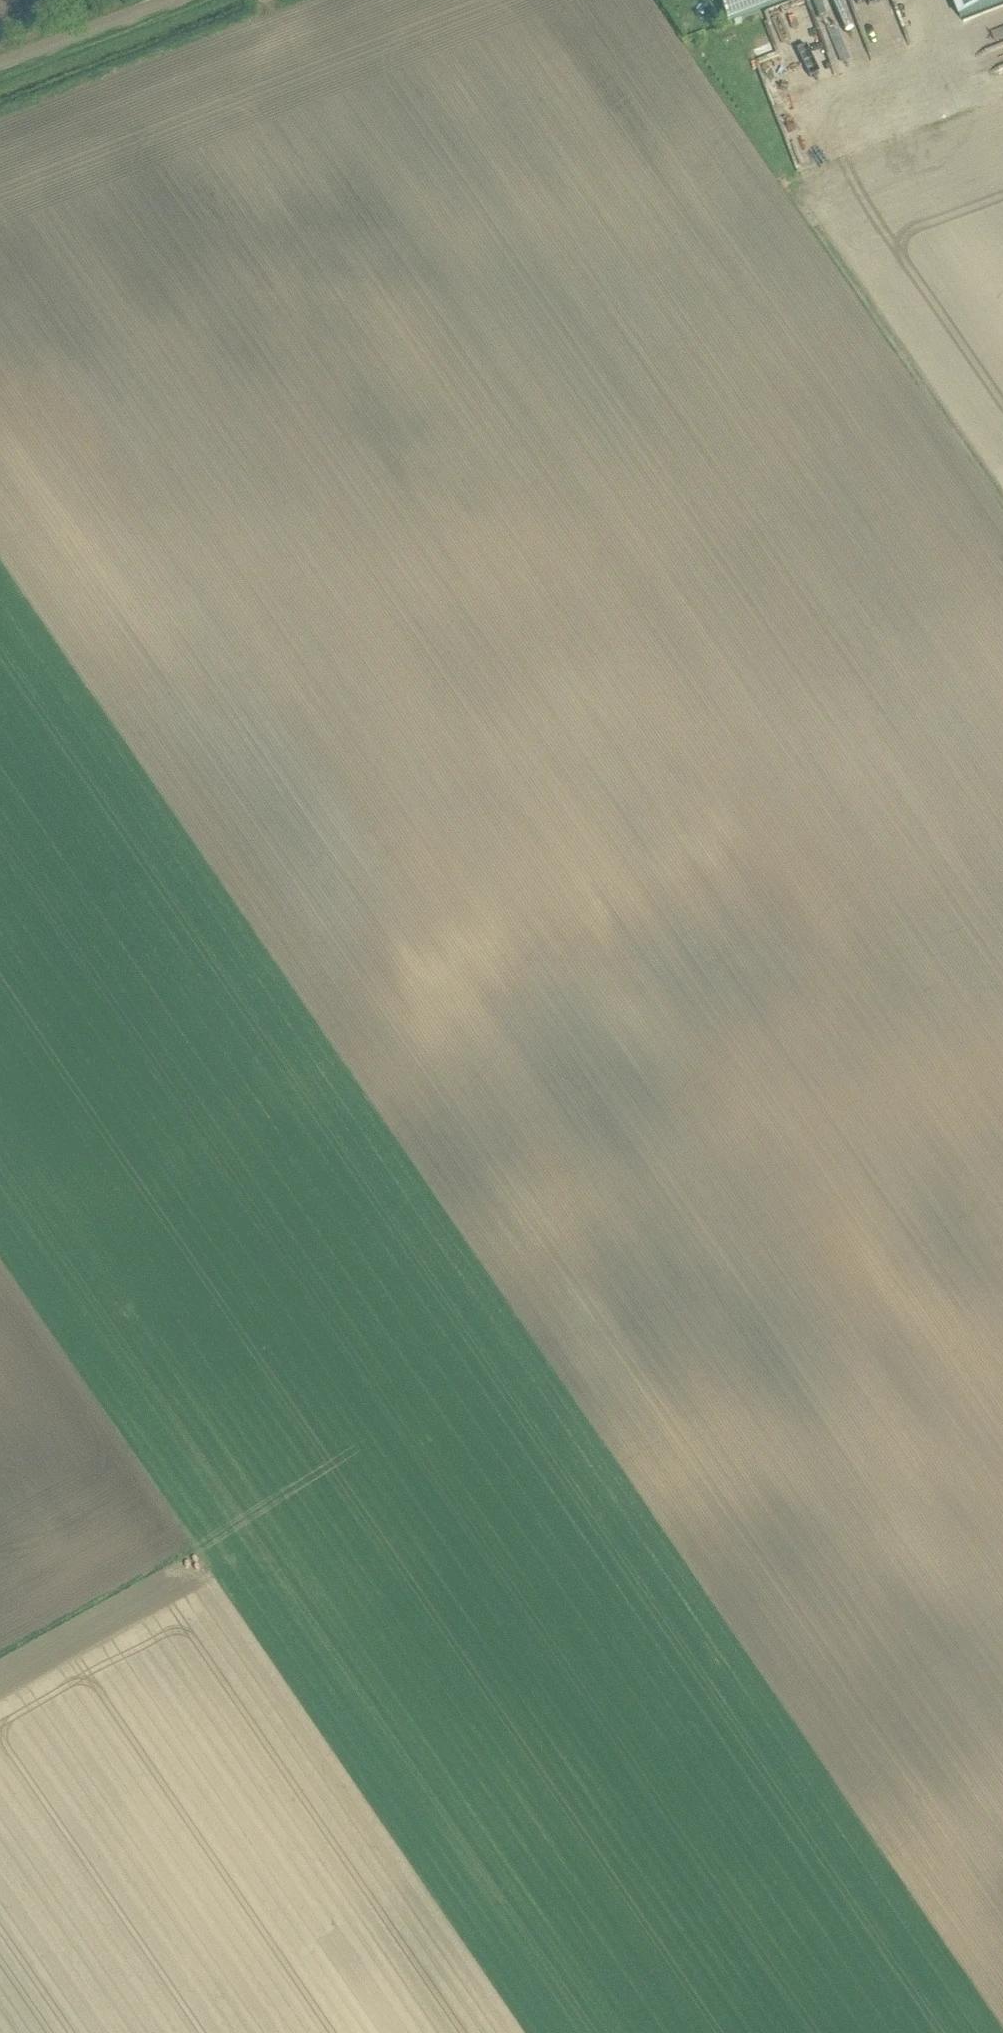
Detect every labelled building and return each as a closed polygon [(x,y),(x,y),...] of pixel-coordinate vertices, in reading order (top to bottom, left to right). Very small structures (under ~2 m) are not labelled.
[(726,24),(788,0),(716,0),(726,24)] [(1002,4),(1002,0),(953,0),(960,20),(1002,4)]
